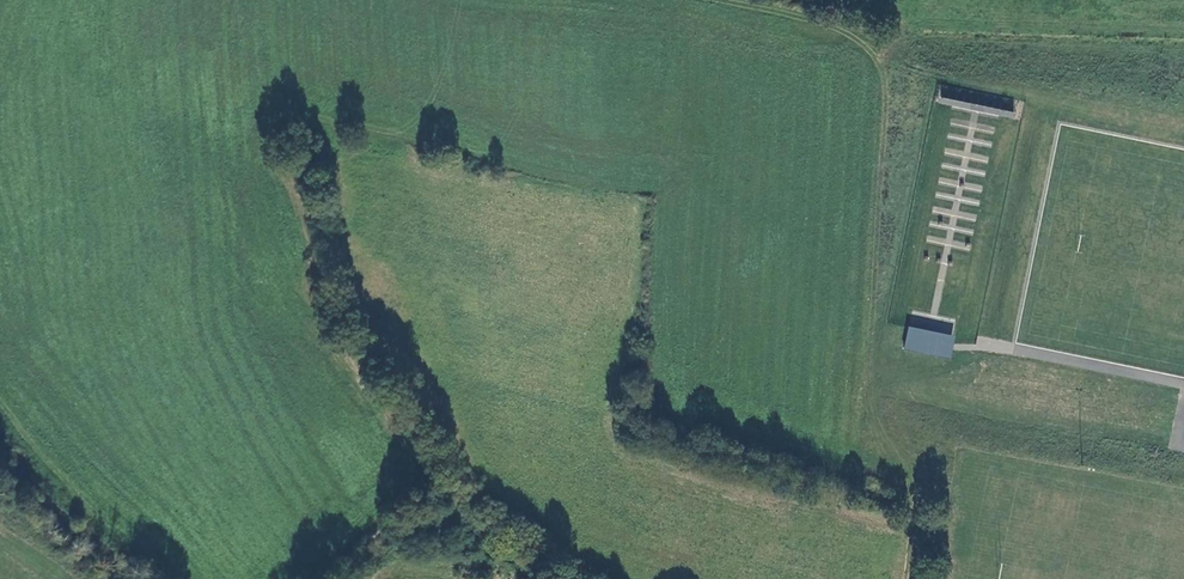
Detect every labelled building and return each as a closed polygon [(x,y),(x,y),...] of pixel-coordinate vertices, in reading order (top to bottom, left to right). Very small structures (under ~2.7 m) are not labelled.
[(942,85),(939,101),(1009,118),(1013,102),(942,85)] [(905,352),(951,356),(954,333),(907,328),(905,352)]
